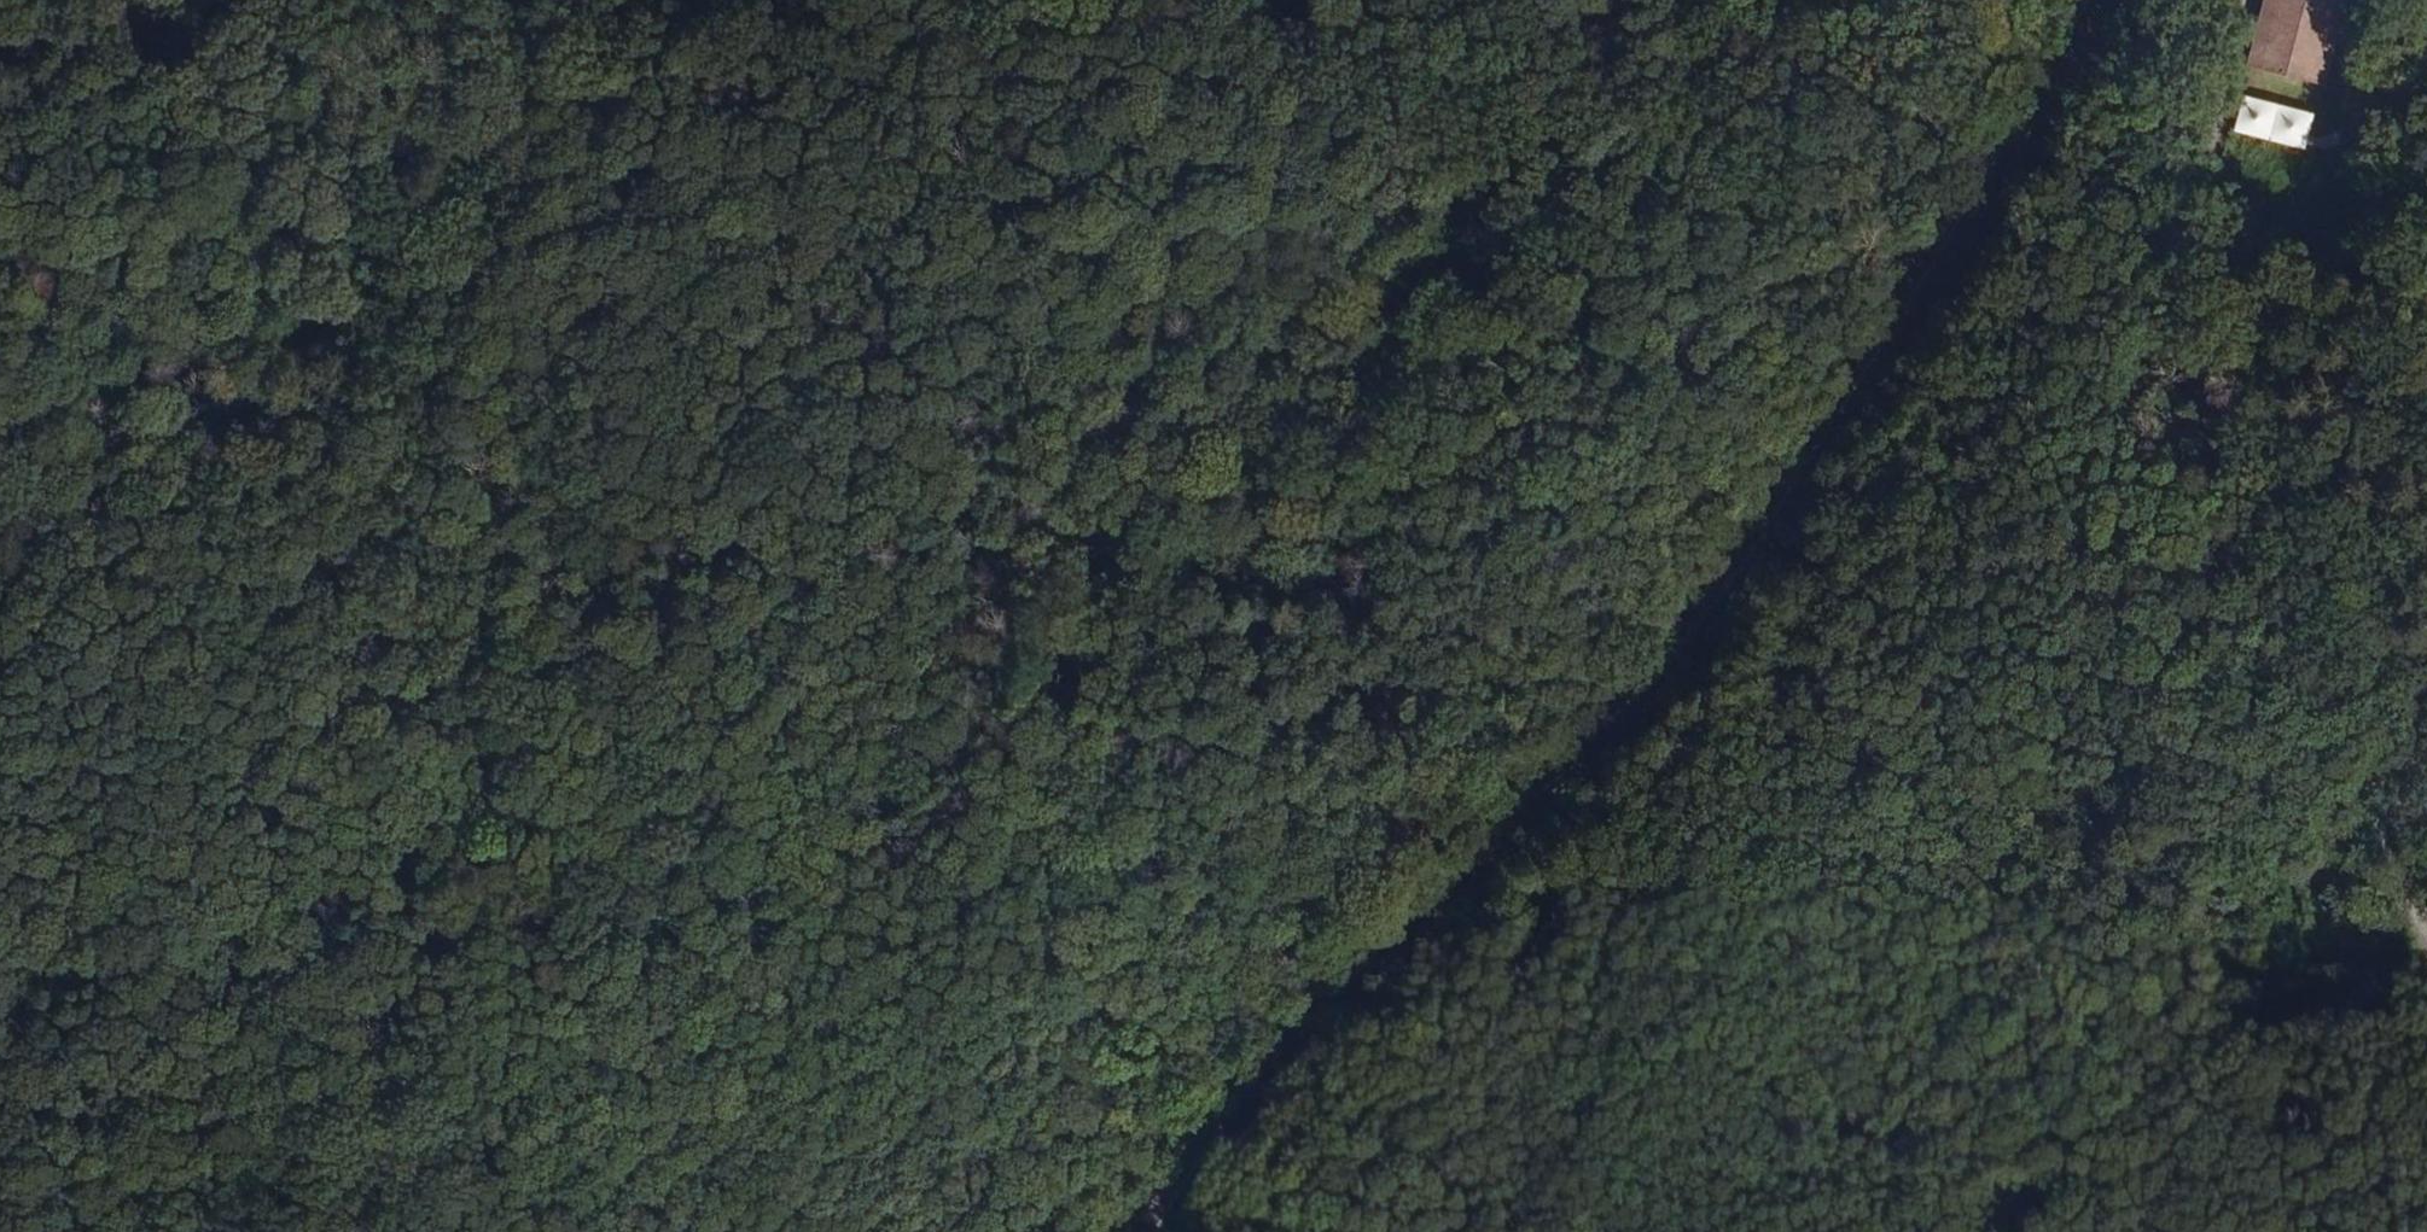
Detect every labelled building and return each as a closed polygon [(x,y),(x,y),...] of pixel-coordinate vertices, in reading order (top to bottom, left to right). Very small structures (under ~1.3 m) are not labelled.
[(2235,110),(2311,128),(2340,0),(2263,0),(2235,110)]
